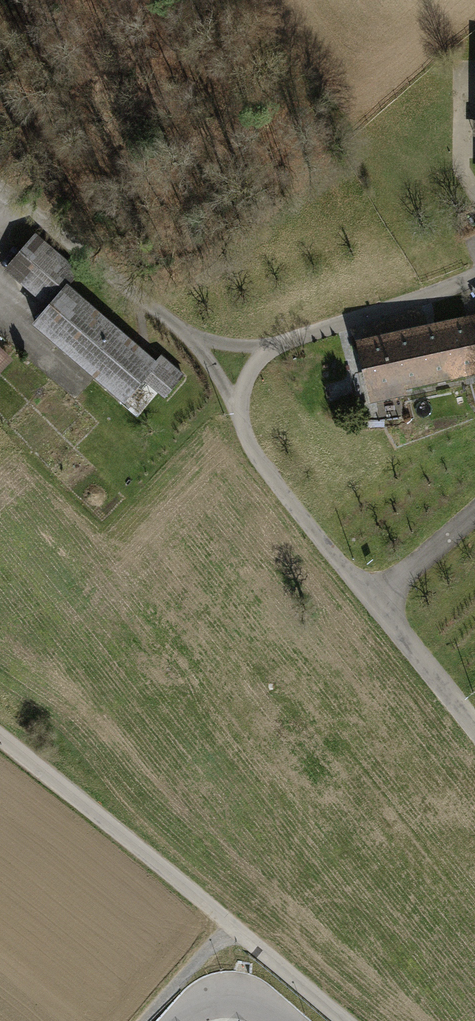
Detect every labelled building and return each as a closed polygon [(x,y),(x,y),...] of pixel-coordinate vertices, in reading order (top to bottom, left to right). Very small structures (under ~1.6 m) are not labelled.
[(34,325),(125,403),(145,379),(165,396),(185,373),(162,353),(156,361),(68,285),(84,266),(38,226),(5,265),(51,304),(34,325)] [(359,344),(371,401),(402,394),(401,387),(474,371),(474,318),(359,344)]
